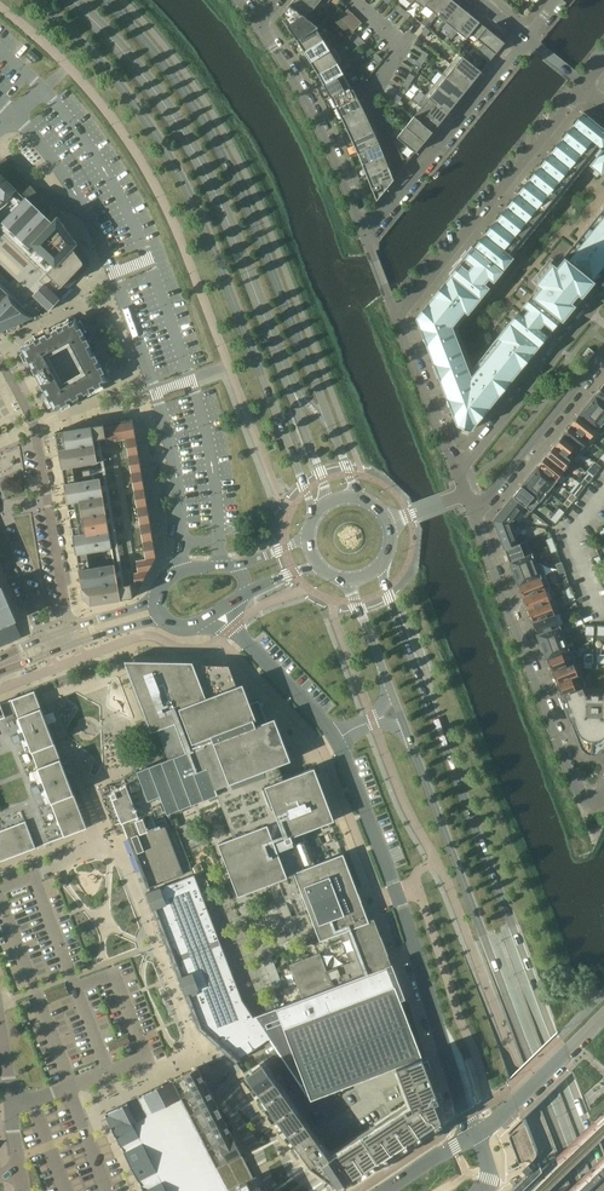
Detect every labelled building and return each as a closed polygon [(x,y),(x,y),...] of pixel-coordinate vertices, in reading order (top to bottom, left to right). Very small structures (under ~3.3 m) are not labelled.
[(306,18),(313,10),(314,8),(304,0),(293,0),(290,5),(306,18)] [(314,8),(313,10),(316,13),(319,9),(316,6),(321,0),(304,0),(314,8)] [(425,6),(425,5),(429,0),(413,0),(414,0),(423,8),(425,6)] [(446,0),(429,0),(425,5),(425,6),(433,12),(435,14),(446,0)] [(452,0),(446,0),(435,14),(433,12),(430,16),(434,19),(437,15),(445,22),(459,5),(452,0)] [(306,18),(290,5),(280,16),(297,41),(316,29),(318,28),(318,27),(306,18)] [(455,30),(469,14),(459,5),(445,22),(454,29),(455,30)] [(396,10),(401,15),(405,10),(399,6),(396,10)] [(411,15),(405,10),(401,15),(407,20),(411,15)] [(479,22),(469,14),(455,30),(454,29),(451,32),(454,35),(457,32),(466,39),(470,33),(479,22)] [(335,22),(340,27),(344,22),(339,17),(335,22)] [(350,27),(344,22),(340,27),(345,32),(350,27)] [(489,62),(505,43),(479,22),(470,33),(483,44),(477,52),(489,62)] [(426,37),(430,31),(426,27),(421,33),(426,37)] [(304,51),(323,39),(316,29),(297,41),(304,51)] [(355,40),(360,46),(364,41),(359,36),(355,40)] [(330,51),(329,50),(323,39),(304,51),(310,62),(330,51)] [(369,46),(364,41),(360,46),(365,51),(369,46)] [(330,51),(310,62),(317,74),(341,61),(333,48),(329,50),(330,51)] [(27,57),(32,61),(34,63),(39,58),(30,50),(25,55),(27,57)] [(425,60),(429,54),(423,51),(420,57),(425,60)] [(378,63),(382,59),(377,54),(373,58),(378,63)] [(499,54),(493,63),(499,67),(505,58),(499,54)] [(454,67),(473,82),(481,71),(462,56),(454,67)] [(425,60),(420,57),(416,63),(421,66),(425,60)] [(344,74),(344,75),(348,73),(341,61),(317,74),(324,85),(344,74)] [(464,92),(473,82),(454,67),(446,76),(446,77),(464,92)] [(406,79),(411,83),(415,76),(410,73),(406,79)] [(344,74),(324,85),(330,97),(351,86),(351,85),(350,86),(344,75),(344,74)] [(434,84),(456,102),(464,92),(446,77),(446,76),(443,74),(434,84)] [(407,89),(411,83),(406,79),(402,86),(407,89)] [(448,113),(456,102),(434,84),(426,95),(448,113)] [(331,97),(336,108),(357,97),(351,86),(330,97),(331,97)] [(393,101),(398,104),(402,98),(397,95),(393,101)] [(418,105),(421,107),(440,122),(448,113),(426,95),(418,105)] [(342,119),(363,109),(357,97),(336,108),(342,119)] [(394,110),(398,104),(393,101),(389,107),(394,110)] [(414,117),(432,132),(440,122),(421,107),(414,117)] [(347,130),(368,120),(363,109),(342,119),(347,130)] [(512,255),(509,253),(519,240),(520,240),(520,239),(530,226),(531,227),(531,226),(531,225),(541,213),(542,213),(542,212),(552,199),(553,200),(553,199),(553,198),(563,186),(564,186),(564,185),(574,172),(575,172),(575,171),(585,159),(586,159),(586,158),(596,145),(596,146),(597,145),(600,147),(594,154),(596,156),(603,146),(603,128),(583,111),(578,118),(575,118),(572,121),(573,125),(567,131),(564,132),(561,134),(562,138),(556,145),(553,145),(550,148),(551,152),(545,158),(542,159),(539,162),(540,165),(534,172),(531,172),(528,175),(529,179),(527,180),(526,179),(526,178),(525,178),(522,182),(521,183),(522,183),(522,184),(523,183),(524,184),(523,185),(520,186),(517,189),(518,192),(512,199),(509,199),(506,202),(507,206),(501,212),(498,213),(495,216),(496,219),(490,226),(487,226),(484,229),(485,233),(480,239),(476,240),(474,243),(474,246),(473,247),(502,271),(514,257),(512,256),(513,256),(512,255)] [(424,142),(432,132),(414,117),(405,127),(424,142)] [(374,132),(368,120),(347,130),(352,142),(374,132)] [(424,142),(405,127),(394,141),(404,167),(424,142)] [(352,142),(357,153),(379,144),(379,143),(374,132),(352,142)] [(362,164),(384,156),(379,144),(357,153),(362,164)] [(596,156),(589,165),(601,174),(601,173),(603,175),(603,146),(596,156)] [(362,164),(367,176),(389,167),(384,156),(362,164)] [(0,331),(10,327),(32,317),(44,305),(49,310),(54,305),(60,299),(59,298),(87,269),(88,267),(89,265),(89,263),(89,262),(89,260),(88,258),(87,256),(57,216),(47,204),(28,182),(22,175),(6,157),(0,161),(0,331)] [(389,167),(367,176),(376,201),(377,201),(394,180),(389,167)] [(564,255),(593,279),(599,271),(602,271),(603,269),(603,206),(572,246),(572,245),(564,255)] [(460,264),(451,275),(480,298),(489,287),(488,287),(490,284),(493,281),(494,282),(502,271),(473,247),(464,258),(469,262),(466,264),(464,267),(460,264)] [(532,294),(561,318),(593,279),(564,255),(563,255),(556,265),(551,261),(535,281),(539,285),(532,294)] [(494,401),(539,346),(509,322),(497,337),(500,340),(471,377),(452,326),(464,311),(468,314),(480,298),(451,275),(416,318),(434,366),(432,366),(437,378),(439,378),(443,389),(442,389),(445,399),(447,399),(451,410),(453,414),(451,414),(458,432),(468,435),(495,402),(494,401)] [(518,311),(509,322),(539,346),(548,335),(543,331),(546,328),(548,326),(552,329),(561,318),(532,294),(523,306),(524,306),(521,309),(519,312),(518,311)] [(21,348),(54,411),(109,381),(76,318),(21,348)] [(595,352),(589,347),(583,355),(589,360),(595,352)] [(603,402),(603,385),(603,384),(603,385),(600,389),(595,395),(598,397),(603,402)] [(598,397),(595,395),(590,400),(587,405),(603,419),(603,402),(598,397)] [(587,405),(583,409),(579,415),(597,430),(597,429),(603,421),(603,419),(587,405)] [(571,425),(570,425),(593,443),(602,433),(597,429),(597,430),(579,415),(574,421),(571,425)] [(90,426),(120,599),(134,597),(157,557),(152,527),(150,521),(133,419),(90,426)] [(562,435),(580,450),(585,454),(593,443),(570,425),(570,426),(567,430),(562,435)] [(90,426),(55,432),(61,468),(63,468),(65,483),(64,483),(67,503),(73,539),(76,554),(77,554),(79,569),(78,569),(83,597),(91,604),(120,599),(90,426)] [(554,445),(572,460),(580,450),(562,435),(558,441),(554,445)] [(546,456),(564,470),(572,460),(554,445),(549,451),(546,455),(546,456)] [(538,465),(537,466),(556,480),(564,470),(546,456),(541,461),(538,465)] [(529,476),(547,491),(548,490),(556,480),(537,466),(537,467),(529,476)] [(591,466),(586,472),(593,477),(597,472),(597,471),(591,466)] [(589,482),(593,477),(586,472),(582,477),(588,482),(589,482)] [(552,494),(548,490),(547,491),(529,476),(521,486),(539,501),(543,505),(552,494)] [(531,511),(539,501),(521,486),(518,490),(513,496),(531,511)] [(570,492),(576,497),(581,492),(574,486),(570,492)] [(565,497),(572,502),(572,503),(572,502),(576,497),(570,492),(565,497)] [(508,502),(493,520),(510,523),(520,510),(527,516),(531,511),(513,496),(512,498),(508,502)] [(560,508),(555,514),(560,517),(564,512),(560,508)] [(556,523),(560,517),(555,514),(551,519),(555,523),(556,523)] [(516,538),(510,523),(493,520),(502,542),(504,547),(504,549),(526,541),(524,535),(516,538)] [(546,540),(549,546),(554,544),(552,538),(551,538),(546,540)] [(509,561),(531,553),(526,541),(504,549),(507,555),(509,561)] [(554,544),(549,546),(551,553),(557,551),(557,550),(554,544)] [(514,573),(536,565),(535,565),(531,553),(509,561),(511,567),(514,573)] [(602,561),(599,556),(593,558),(595,564),(602,561)] [(516,580),(518,586),(546,575),(541,562),(535,565),(536,565),(514,573),(516,580)] [(558,570),(564,568),(561,562),(555,564),(558,570)] [(560,577),(566,575),(564,568),(558,570),(560,577)] [(523,598),(545,589),(545,590),(551,588),(546,575),(518,586),(521,591),(523,597),(523,598)] [(21,637),(14,621),(16,620),(1,586),(0,587),(0,586),(0,646),(21,637)] [(565,588),(567,595),(573,593),(571,586),(570,586),(565,588)] [(527,609),(528,610),(550,602),(545,590),(545,589),(523,598),(525,604),(527,609)] [(570,601),(575,599),(573,593),(567,595),(570,601)] [(554,614),(554,613),(550,602),(528,610),(530,616),(532,622),(554,614)] [(582,617),(580,610),(574,613),(577,619),(582,617)] [(560,611),(554,613),(554,614),(532,622),(535,628),(537,634),(537,635),(559,626),(559,627),(565,624),(560,611)] [(539,640),(542,647),(564,638),(559,627),(559,626),(537,635),(539,640)] [(546,659),(568,650),(564,638),(542,647),(544,653),(546,659)] [(549,665),(551,671),(578,661),(574,648),(568,650),(546,659),(547,659),(549,665)] [(386,967),(386,965),(391,964),(374,918),(368,920),(357,889),(343,853),(315,864),(302,832),(330,821),(334,820),(317,775),(314,767),(288,777),(284,779),(278,765),(283,763),(291,760),(274,718),(267,721),(259,700),(250,703),(242,683),(237,685),(229,665),(193,664),(192,662),(132,661),(124,661),(151,731),(158,729),(162,739),(161,740),(160,740),(160,741),(159,741),(159,742),(159,743),(159,744),(159,745),(160,746),(161,747),(162,747),(163,748),(164,747),(165,747),(169,758),(137,770),(139,776),(128,782),(126,783),(139,818),(140,817),(153,812),(155,818),(160,816),(170,812),(180,808),(217,794),(234,837),(222,841),(218,843),(238,895),(242,894),(278,880),(292,917),(308,910),(314,925),(320,941),(327,938),(329,941),(341,937),(350,962),(327,970),(320,953),(289,964),(302,998),(302,999),(386,967)] [(556,683),(578,675),(583,673),(578,661),(551,671),(551,672),(554,678),(556,683)] [(560,695),(560,696),(582,687),(584,691),(592,691),(592,687),(582,687),(578,675),(556,683),(558,689),(560,695)] [(603,692),(596,691),(592,691),(584,691),(582,687),(560,696),(561,698),(572,726),(573,729),(576,736),(576,737),(579,745),(580,746),(581,748),(582,749),(583,750),(584,751),(585,752),(587,753),(588,753),(590,754),(591,754),(593,754),(595,754),(596,753),(598,753),(599,752),(601,751),(602,750),(603,749),(603,747),(603,691),(603,692)] [(87,827),(34,690),(0,703),(0,861),(87,827)] [(184,874),(183,871),(165,823),(163,824),(160,816),(155,818),(153,812),(140,817),(139,818),(126,783),(110,793),(147,888),(184,874)] [(64,882),(60,873),(56,874),(59,884),(64,882)] [(199,1030),(235,1062),(269,1039),(242,1000),(194,873),(148,891),(146,891),(199,1030)] [(263,960),(274,990),(283,986),(272,957),(263,960)] [(405,998),(395,971),(392,963),(391,964),(386,965),(386,967),(302,999),(302,998),(256,1016),(256,1017),(255,1017),(301,1085),(305,1083),(311,1099),(422,1057),(402,1004),(400,1000),(401,1001),(404,1000),(404,999),(405,998)] [(45,992),(48,1001),(69,993),(65,984),(45,992)] [(32,1006),(29,1000),(20,1003),(22,1009),(32,1006)] [(128,1037),(107,1045),(109,1052),(131,1043),(128,1037)] [(579,1065),(603,1090),(603,1041),(580,1064),(580,1065),(579,1065)] [(162,1047),(153,1050),(155,1055),(164,1051),(162,1047)] [(253,1070),(245,1076),(246,1077),(301,1155),(309,1166),(337,1187),(351,1179),(351,1178),(407,1142),(420,1133),(441,1119),(434,1102),(439,1101),(435,1092),(427,1071),(423,1059),(422,1057),(396,1067),(397,1068),(402,1082),(412,1109),(407,1112),(405,1108),(329,1158),(318,1143),(289,1102),(262,1064),(253,1070)] [(253,1177),(213,1098),(215,1097),(205,1077),(203,1078),(197,1067),(183,1074),(182,1074),(181,1074),(181,1075),(176,1077),(175,1078),(174,1078),(172,1080),(172,1079),(171,1080),(171,1079),(170,1080),(170,1081),(163,1084),(162,1084),(161,1085),(162,1085),(153,1089),(152,1089),(151,1090),(144,1094),(144,1093),(144,1094),(144,1093),(143,1094),(142,1094),(142,1095),(140,1096),(139,1096),(138,1096),(138,1097),(128,1102),(127,1102),(126,1102),(126,1103),(119,1106),(118,1107),(117,1107),(113,1109),(107,1112),(106,1112),(106,1113),(105,1113),(105,1114),(105,1115),(105,1116),(106,1116),(111,1126),(111,1127),(111,1128),(112,1128),(115,1135),(115,1136),(116,1136),(116,1137),(121,1147),(121,1148),(122,1148),(123,1150),(122,1150),(123,1151),(129,1161),(128,1161),(129,1162),(128,1162),(129,1163),(130,1163),(133,1169),(133,1170),(133,1171),(134,1171),(139,1181),(139,1182),(139,1183),(140,1184),(140,1185),(141,1185),(141,1186),(141,1185),(144,1190),(264,1190),(256,1176),(253,1177)] [(509,1190),(522,1190),(542,1172),(544,1170),(544,1169),(544,1168),(541,1161),(515,1185),(509,1190)] [(540,1173),(533,1180),(537,1185),(544,1178),(540,1173)]
